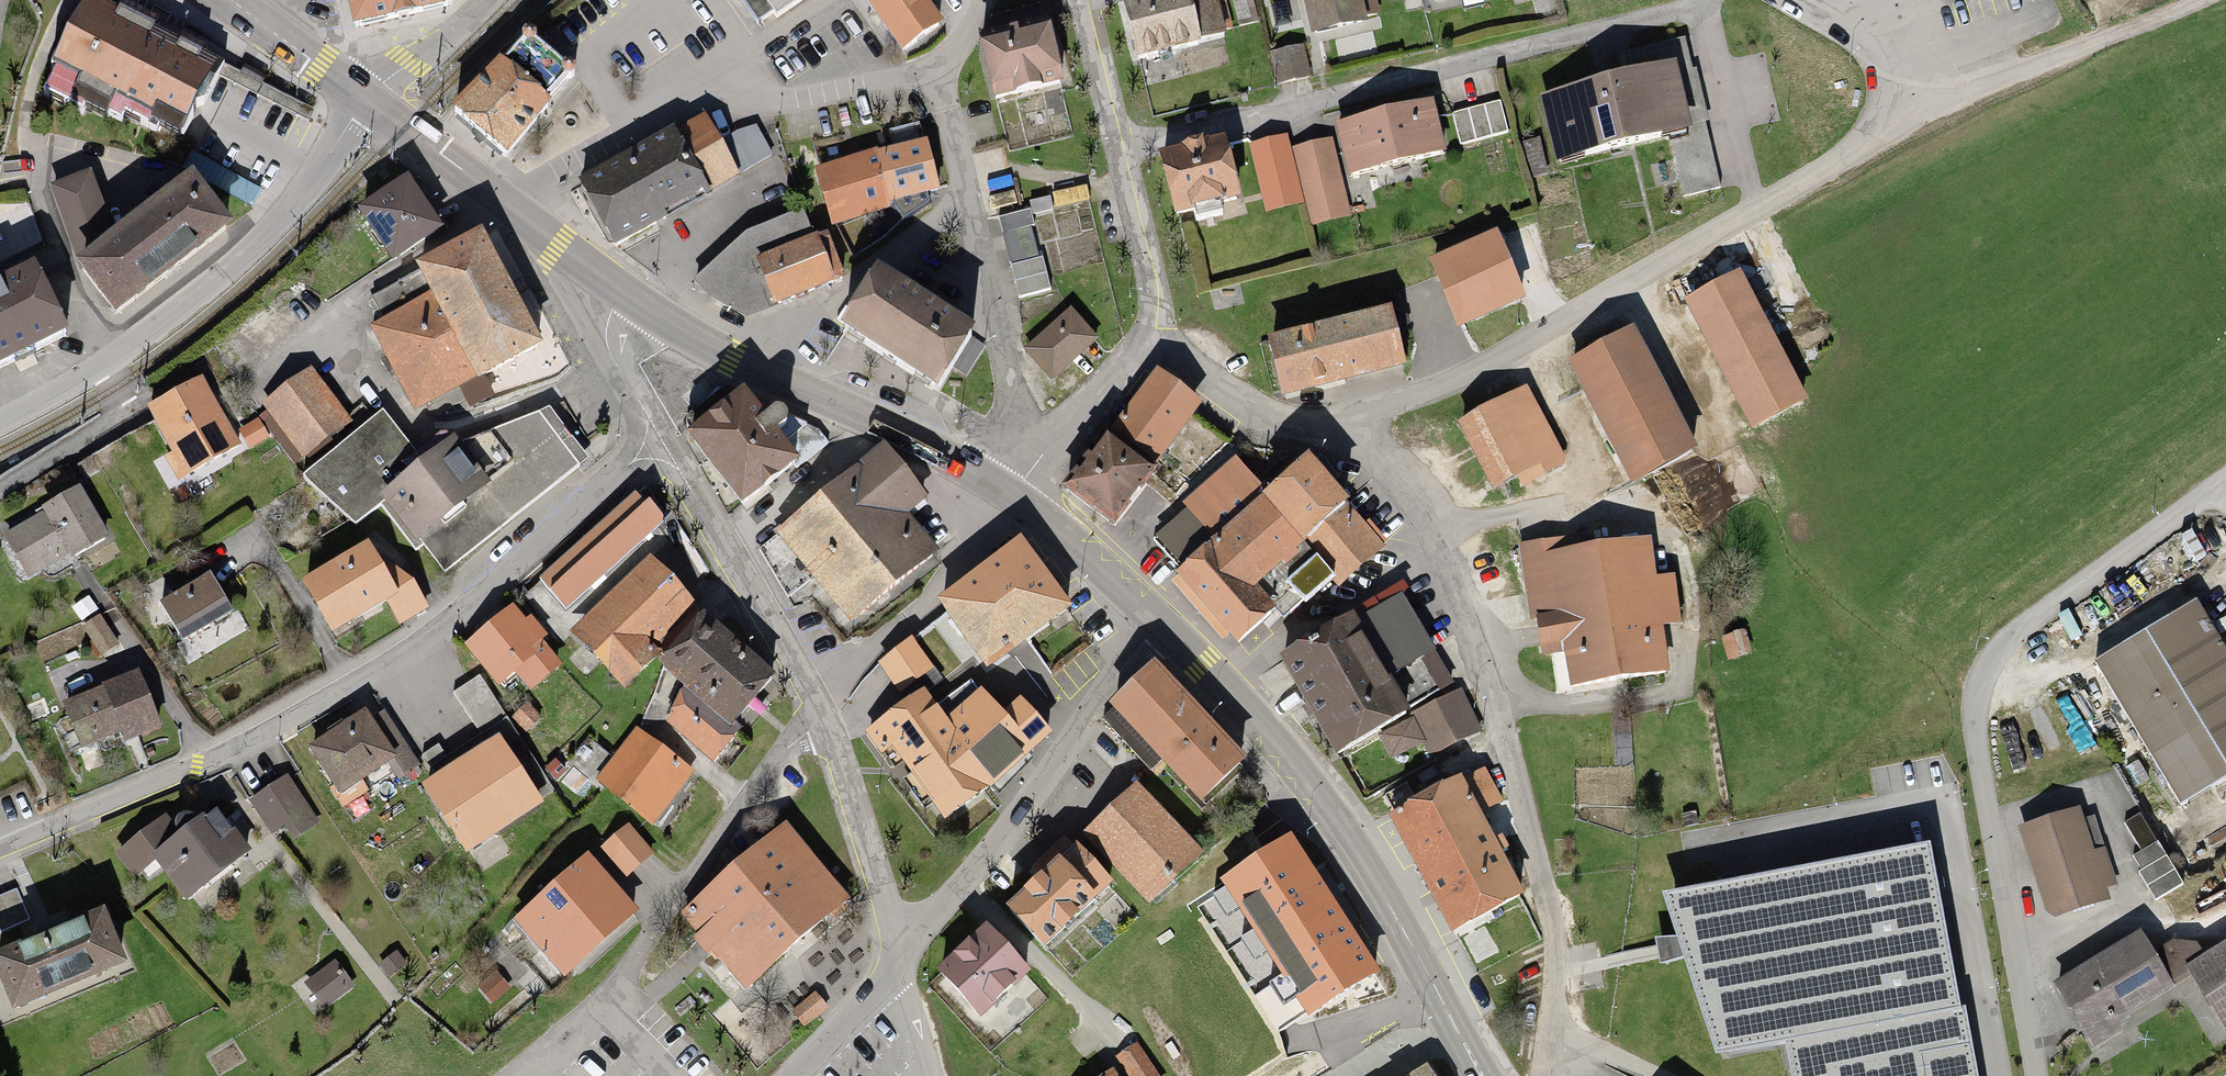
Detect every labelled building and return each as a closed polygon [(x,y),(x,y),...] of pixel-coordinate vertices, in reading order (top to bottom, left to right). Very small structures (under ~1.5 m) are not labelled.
[(356,25),(449,5),(456,0),(351,0),(356,25)] [(778,21),(809,0),(764,0),(778,21)] [(924,0),(870,0),(905,51),(941,25),(924,0)] [(1126,5),(1135,59),(1221,44),(1213,0),(1155,0),(1126,5)] [(1322,44),(1381,34),(1375,0),(1314,0),(1322,44)] [(225,71),(92,6),(57,76),(190,142),(225,71)] [(528,37),(498,68),(535,105),(541,100),(566,74),(528,37)] [(1060,41),(992,52),(1001,105),(1069,93),(1060,41)] [(471,133),(490,151),(535,105),(498,68),(452,114),(471,133)] [(1681,78),(1550,106),(1563,168),(1694,140),(1681,78)] [(1438,106),(1341,127),(1351,173),(1448,152),(1438,106)] [(646,149),(589,180),(607,213),(624,245),(744,179),(708,114),(655,143),(646,149)] [(1289,138),(1254,146),(1269,212),(1304,204),(1289,138)] [(1353,215),(1333,138),(1298,147),(1317,224),(1353,215)] [(929,151),(876,163),(887,208),(940,196),(929,151)] [(1237,155),(1173,168),(1186,230),(1251,217),(1237,155)] [(876,163),(824,176),(834,221),(887,208),(876,163)] [(114,228),(78,256),(117,311),(228,218),(192,167),(114,228)] [(88,168),(50,184),(78,256),(114,228),(88,168)] [(368,222),(397,266),(445,235),(416,191),(368,222)] [(748,235),(697,283),(703,290),(710,299),(743,320),(840,280),(813,209),(748,235)] [(1041,218),(1005,225),(1021,311),(1056,305),(1041,218)] [(1530,296),(1503,234),(1440,260),(1467,323),(1530,296)] [(496,248),(429,280),(440,304),(381,332),(418,407),(476,378),(482,391),(550,358),(496,248)] [(35,267),(0,284),(0,369),(68,336),(35,267)] [(1812,404),(1742,280),(1687,310),(1756,435),(1812,404)] [(976,343),(874,285),(845,335),(947,393),(976,343)] [(1397,309),(1276,339),(1289,394),(1411,364),(1397,309)] [(1071,320),(1027,358),(1054,388),(1097,350),(1071,320)] [(1638,339),(1577,371),(1638,486),(1699,453),(1638,339)] [(313,374),(266,412),(316,475),(363,437),(313,374)] [(211,388),(152,417),(185,485),(244,457),(211,388)] [(1161,388),(1076,498),(1121,532),(1206,423),(1161,388)] [(1530,402),(1468,431),(1498,494),(1560,465),(1530,402)] [(809,468),(758,409),(734,429),(708,451),(759,511),(809,468)] [(358,530),(389,507),(449,582),(515,530),(584,467),(552,421),(454,454),(430,473),(387,419),(306,484),(358,530)] [(887,458),(784,542),(858,632),(943,563),(908,521),(926,506),(887,458)] [(1317,471),(1188,584),(1246,650),(1375,537),(1317,471)] [(663,522),(636,494),(545,578),(572,607),(663,522)] [(82,501),(6,543),(28,584),(71,561),(84,585),(118,567),(82,501)] [(1028,551),(949,609),(999,677),(1079,620),(1028,551)] [(1670,686),(1656,556),(1539,569),(1550,665),(1571,662),(1575,696),(1670,686)] [(339,641),(395,611),(405,627),(427,614),(408,581),(393,590),(375,557),(312,591),(339,641)] [(655,571),(578,642),(629,697),(664,665),(654,654),(696,616),(655,571)] [(215,588),(166,613),(184,648),(233,623),(215,588)] [(1351,770),(1418,733),(1432,762),(1480,739),(1464,707),(1460,709),(1402,607),(1294,668),(1351,770)] [(2189,612),(2092,668),(2176,811),(2225,783),(2225,675),(2189,612)] [(523,616),(474,655),(506,696),(556,657),(523,616)] [(781,691),(709,628),(671,672),(743,734),(781,691)] [(1153,671),(1114,706),(1202,802),(1241,766),(1153,671)] [(145,684),(70,714),(87,758),(162,728),(145,684)] [(919,698),(881,724),(947,817),(1045,749),(1020,714),(961,756),(919,698)] [(689,707),(670,728),(722,771),(740,749),(689,707)] [(369,716),(309,754),(339,802),(399,764),(369,716)] [(540,800),(498,737),(426,784),(468,847),(540,800)] [(641,741),(601,792),(654,834),(694,783),(641,741)] [(1481,778),(1401,820),(1465,942),(1533,907),(1500,842),(1511,836),(1481,778)] [(321,833),(292,785),(257,806),(274,834),(285,827),(297,847),(321,833)] [(1198,854),(1139,788),(1086,835),(1145,901),(1198,854)] [(2093,852),(2079,809),(2023,827),(2051,914),(2106,896),(2102,885),(2115,881),(2104,848),(2093,852)] [(166,827),(119,860),(138,888),(164,870),(190,906),(253,861),(225,822),(184,852),(166,827)] [(786,829),(689,914),(748,982),(846,896),(786,829)] [(1006,912),(1046,957),(1115,895),(1075,851),(1006,912)] [(1663,901),(1716,1063),(1786,1051),(1790,1075),(1977,1075),(1967,1019),(1932,851),(1663,901)] [(634,913),(586,858),(511,923),(559,978),(634,913)] [(1310,862),(1223,913),(1266,985),(1289,972),(1311,1008),(1374,971),(1310,862)] [(0,965),(0,973),(17,1022),(135,983),(115,926),(0,965)] [(935,976),(976,1022),(1027,976),(986,931),(935,976)] [(2137,945),(2049,995),(2088,1063),(2133,1037),(2125,1022),(2168,998),(2137,945)] [(2184,973),(2220,1033),(2225,1029),(2225,949),(2184,973)] [(353,985),(335,962),(308,983),(325,1006),(353,985)] [(1118,1058),(1130,1075),(1159,1075),(1139,1044),(1118,1058)] [(1429,1068),(1416,1075),(1434,1075),(1429,1068)]
